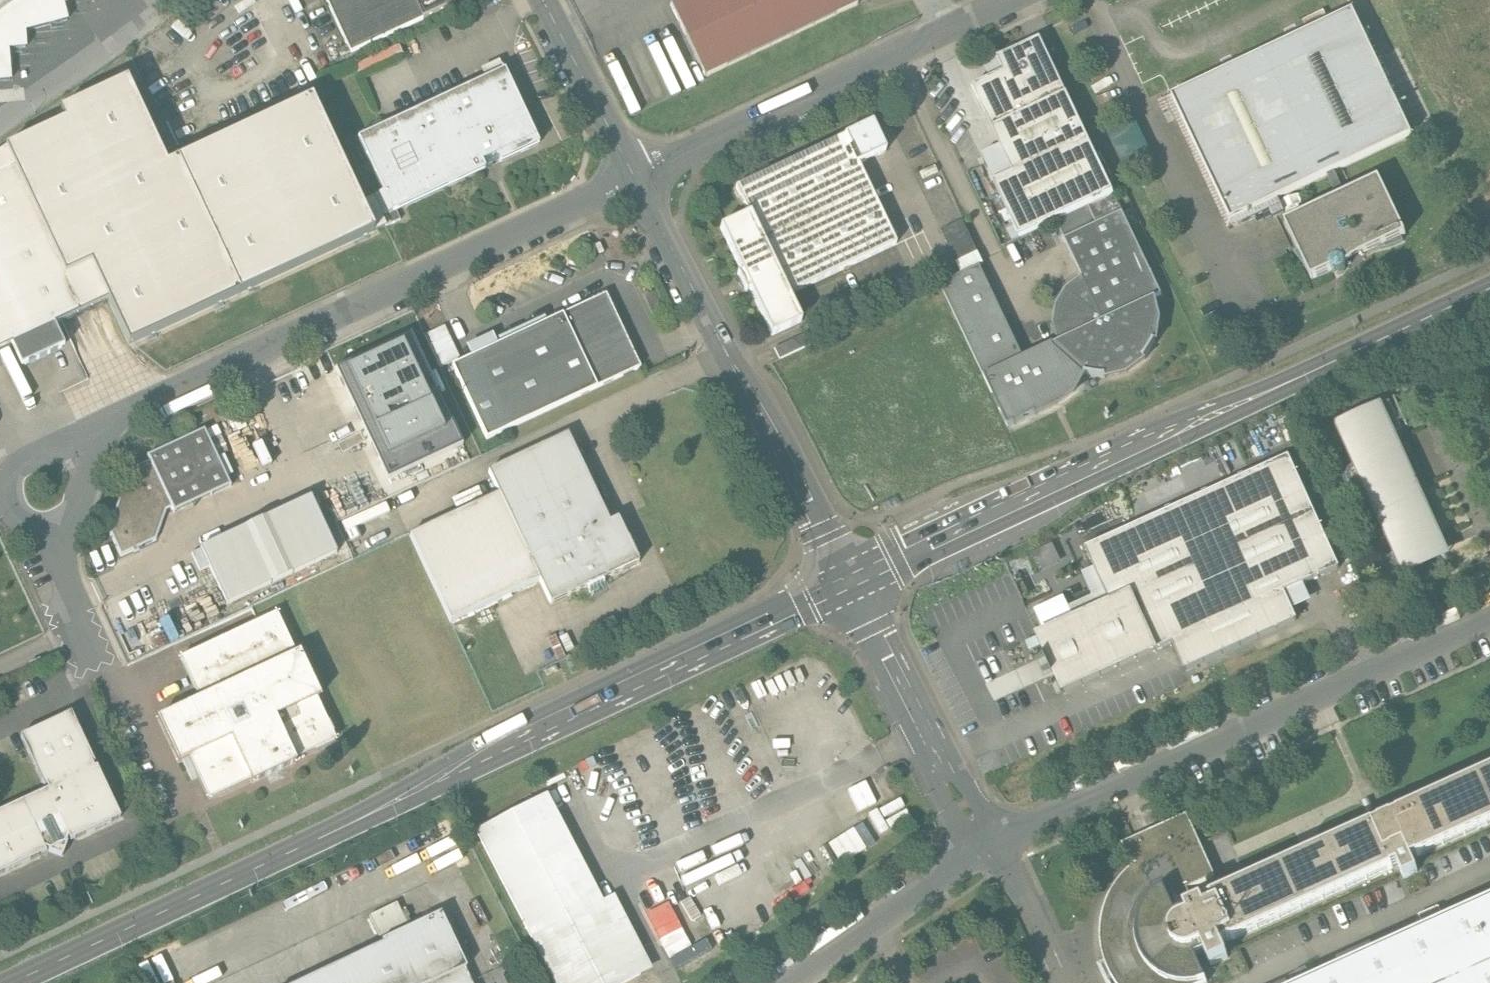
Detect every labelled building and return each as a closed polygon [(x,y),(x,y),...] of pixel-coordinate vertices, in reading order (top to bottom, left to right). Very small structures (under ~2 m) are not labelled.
[(39,0),(0,0),(0,28),(39,0)] [(351,54),(465,0),(325,0),(351,54)] [(704,78),(858,5),(855,0),(681,0),(669,5),(704,78)] [(1364,14),(1179,99),(1237,230),(1422,142),(1364,14)] [(1067,316),(1067,348),(1086,375),(1109,386),(1140,384),(1162,364),(1170,331),(1170,301),(1050,38),(995,64),(1000,80),(984,90),(1010,152),(994,160),(1031,244),(1065,221),(1092,279),(1076,294),(1073,300),(1067,316)] [(396,211),(539,144),(504,70),(358,139),(384,193),(373,198),(386,227),(400,220),(396,211)] [(178,161),(167,166),(127,81),(60,112),(65,122),(17,145),(93,308),(108,301),(129,347),(241,294),(178,161)] [(241,294),(386,227),(373,198),(360,204),(312,99),(178,161),(241,294)] [(785,343),(813,329),(803,307),(906,250),(850,137),(742,189),(757,222),(732,233),(785,343)] [(11,346),(22,368),(64,347),(54,326),(93,308),(17,145),(6,150),(0,154),(0,351),(11,346)] [(1417,238),(1389,179),(1299,230),(1320,285),(1417,238)] [(1023,353),(981,264),(944,282),(985,370),(1023,353)] [(486,440),(640,369),(614,314),(616,309),(610,297),(601,293),(589,299),(587,303),(495,346),(490,335),(463,348),(468,359),(452,366),(486,440)] [(445,326),(424,335),(439,368),(460,358),(445,326)] [(336,371),(388,481),(463,445),(412,336),(336,371)] [(1011,424),(1078,393),(1054,342),(987,374),(1011,424)] [(1402,579),(1449,556),(1386,405),(1336,426),(1402,579)] [(206,433),(204,430),(147,457),(149,462),(130,470),(108,530),(121,557),(156,541),(167,512),(171,509),(174,514),(231,487),(205,433),(206,433)] [(409,537),(450,624),(539,582),(550,606),(586,589),(589,595),(605,587),(602,581),(639,564),(617,519),(609,523),(568,435),(488,473),(499,495),(409,537)] [(1289,457),(1086,549),(1110,604),(1037,636),(1063,694),(1173,644),(1185,672),(1297,621),(1285,594),(1339,569),(1289,457)] [(226,606),(336,554),(310,498),(200,550),(226,606)] [(295,760),(336,740),(317,699),(321,697),(300,653),(296,654),(277,613),(180,658),(199,699),(157,719),(178,764),(189,758),(209,800),(250,780),(252,784),(296,763),(295,760)] [(120,818),(97,767),(94,769),(92,765),(95,764),(71,714),(20,737),(44,788),(47,786),(48,790),(0,813),(0,875),(42,855),(44,849),(49,850),(49,852),(63,857),(68,843),(66,842),(68,838),(75,840),(120,818)] [(1114,982),(1224,982),(1243,972),(1234,956),(1489,837),(1489,770),(1226,892),(1194,820),(1131,851),(1144,869),(1133,882),(1117,903),(1110,932),(1113,965),(1106,967),(1114,982)] [(481,829),(561,982),(650,982),(658,979),(619,903),(607,909),(548,794),(481,829)] [(1338,982),(1489,982),(1489,913),(1338,982)] [(308,982),(476,982),(449,921),(308,982)]
